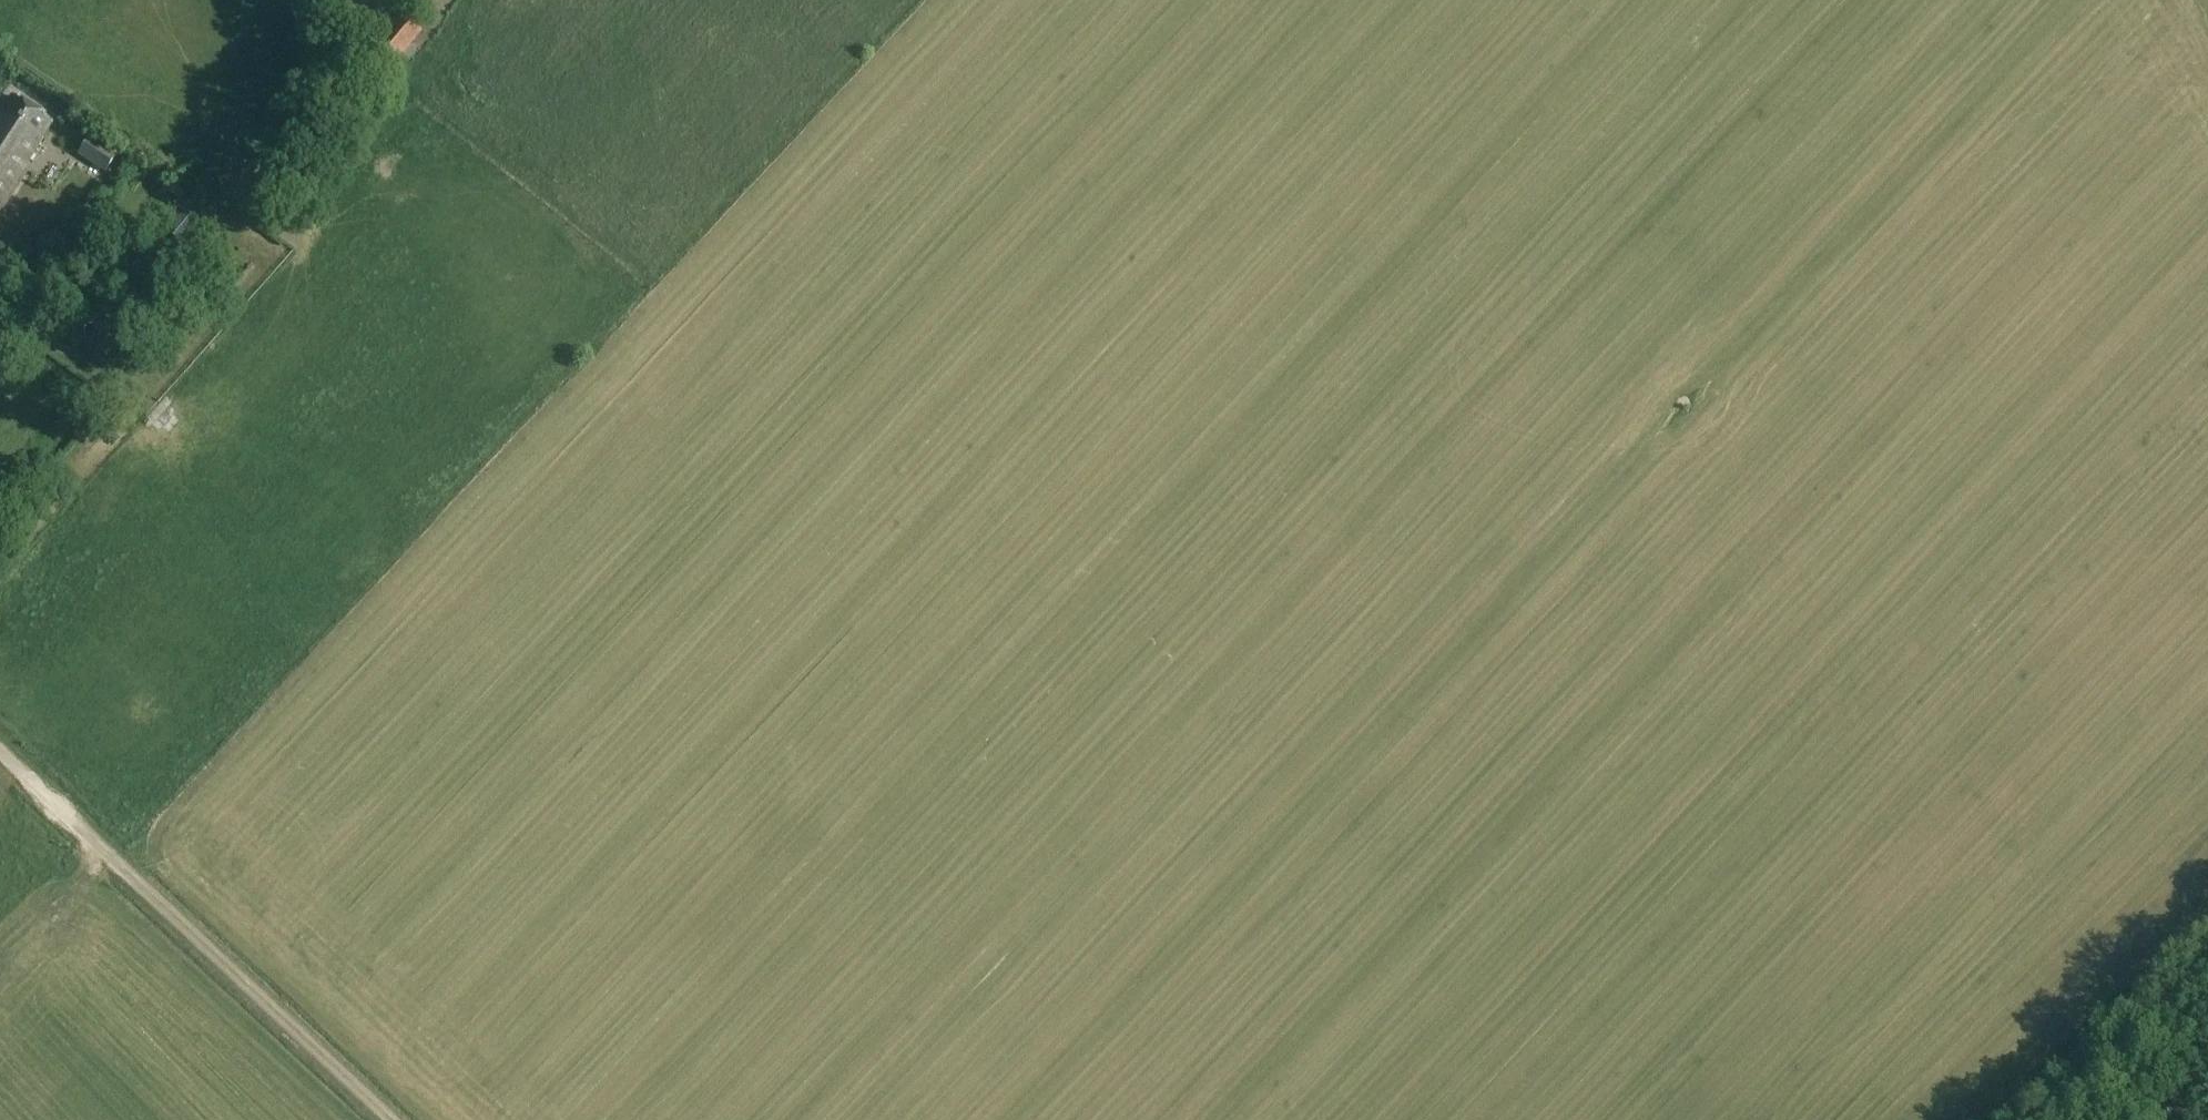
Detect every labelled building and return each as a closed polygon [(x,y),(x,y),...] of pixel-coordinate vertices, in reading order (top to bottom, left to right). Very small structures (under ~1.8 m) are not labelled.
[(376,45),(386,54),(403,34),(413,42),(422,32),(402,15),(376,45)] [(51,123),(10,97),(0,112),(0,210),(28,168),(23,165),(51,123)] [(91,137),(79,155),(105,171),(116,154),(91,137)] [(156,226),(181,246),(198,225),(174,205),(156,226)]
